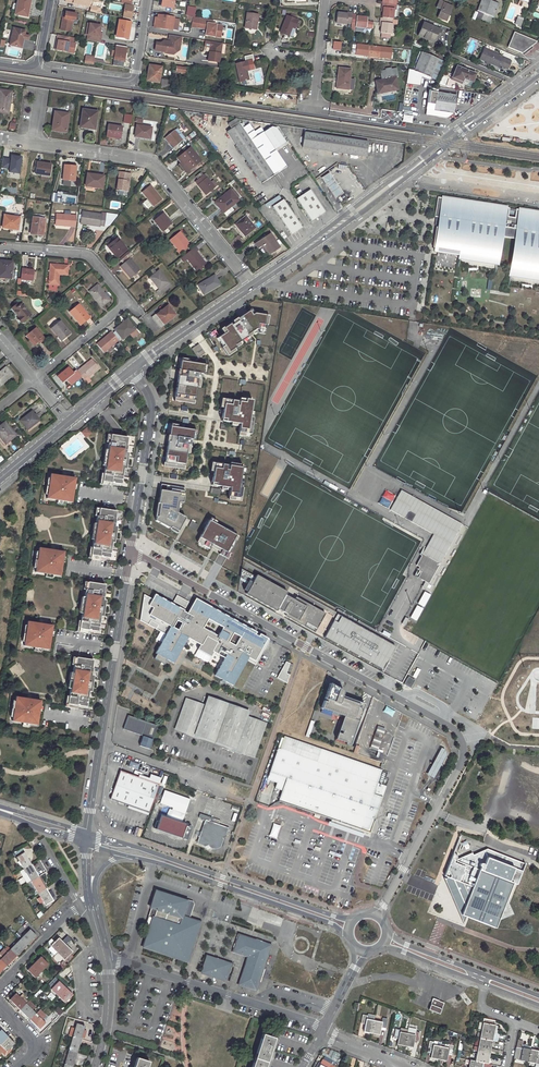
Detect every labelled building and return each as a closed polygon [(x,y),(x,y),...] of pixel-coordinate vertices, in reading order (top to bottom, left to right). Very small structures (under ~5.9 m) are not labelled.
[(15,14),(27,16),(31,0),(18,0),(15,14)] [(161,6),(172,8),(173,0),(162,0),(161,6)] [(436,8),(440,9),(437,18),(444,20),(446,14),(448,15),(452,6),(444,3),(444,2),(440,0),(439,0),(436,8)] [(477,11),(479,12),(492,17),(493,18),(498,4),(488,0),(481,0),(477,11)] [(382,3),(382,7),(383,7),(383,12),(382,18),(391,19),(393,19),(394,8),(392,8),(393,4),(382,3)] [(131,19),(133,6),(131,5),(125,4),(123,18),(131,19)] [(187,6),(186,15),(186,16),(191,16),(192,16),(193,13),(195,14),(196,7),(187,6)] [(63,18),(60,30),(69,31),(70,25),(71,25),(72,20),(78,21),(79,15),(66,12),(64,18),(63,18)] [(337,13),(336,23),(346,24),(347,23),(351,23),(352,14),(352,13),(348,12),(347,14),(343,13),(337,13)] [(479,12),(477,18),(489,23),(492,17),(479,12)] [(247,13),(245,28),(256,29),(258,15),(247,13)] [(360,17),(356,16),(357,15),(352,14),(351,23),(351,25),(354,26),(355,26),(355,27),(366,28),(367,18),(360,17)] [(158,15),(158,18),(157,25),(156,28),(171,30),(172,29),(173,19),(173,17),(158,15)] [(291,30),(290,29),(291,27),(292,27),(295,29),(298,21),(287,16),(280,33),(284,35),(287,36),(288,36),(291,30)] [(198,28),(200,18),(193,17),(191,27),(198,28)] [(220,37),(222,25),(212,24),(213,20),(200,18),(198,28),(206,29),(205,34),(208,34),(208,35),(220,37)] [(381,18),(380,22),(382,22),(381,27),(380,33),(391,34),(392,24),(391,24),(391,19),(382,18),(381,18)] [(119,20),(116,35),(120,35),(119,37),(126,38),(127,34),(128,35),(130,22),(119,20)] [(424,23),(418,36),(430,42),(433,36),(435,37),(438,29),(424,23)] [(87,34),(86,40),(94,41),(99,42),(100,36),(98,36),(99,33),(100,26),(89,24),(87,34)] [(14,28),(9,45),(21,48),(25,31),(14,28)] [(514,32),(508,47),(521,53),(527,48),(528,44),(531,45),(536,41),(514,32)] [(74,53),(75,43),(73,43),(74,38),(58,35),(57,40),(58,40),(56,50),(74,53)] [(181,37),(169,35),(169,39),(172,39),(171,42),(169,41),(164,41),(160,43),(156,43),(155,50),(164,51),(173,53),(178,49),(177,48),(178,44),(180,44),(181,37)] [(341,50),(342,42),(333,41),(332,49),(341,50)] [(222,43),(212,42),(211,52),(209,52),(208,61),(219,62),(222,43)] [(173,53),(164,51),(164,53),(173,54),(179,50),(180,44),(178,44),(177,48),(178,49),(173,53)] [(123,67),(126,47),(116,45),(115,52),(114,56),(112,65),(123,67)] [(369,45),(368,56),(379,57),(380,54),(385,54),(386,52),(389,53),(389,48),(369,45)] [(423,47),(422,50),(438,56),(439,53),(423,47)] [(510,61),(502,58),(502,57),(484,49),(481,57),(486,60),(485,62),(486,62),(490,64),(498,67),(499,65),(507,69),(510,61)] [(421,52),(412,74),(419,77),(420,73),(431,78),(438,59),(421,52)] [(248,61),(236,64),(240,82),(249,79),(248,73),(246,74),(246,71),(247,70),(250,70),(248,61)] [(148,70),(147,80),(159,82),(161,67),(150,65),(150,70),(148,70)] [(457,67),(452,80),(458,82),(459,80),(462,81),(463,78),(472,82),(475,74),(457,67)] [(339,79),(338,88),(348,90),(351,70),(339,68),(338,79),(339,79)] [(396,77),(376,81),(377,87),(378,91),(387,89),(388,92),(398,89),(396,77)] [(162,79),(161,86),(172,88),(173,81),(162,79)] [(9,114),(12,91),(0,90),(0,113),(9,114)] [(430,91),(427,113),(427,115),(447,118),(454,113),(457,96),(430,91)] [(400,106),(399,111),(403,112),(403,114),(411,115),(411,107),(400,106)] [(83,110),(80,128),(95,130),(97,112),(83,110)] [(54,123),(53,129),(66,131),(68,114),(58,113),(56,123),(54,123)] [(131,124),(132,115),(124,114),(123,123),(131,124)] [(402,121),(412,123),(413,116),(403,114),(402,121)] [(236,119),(229,124),(232,129),(239,124),(236,119)] [(137,121),(137,126),(135,137),(150,139),(152,128),(142,126),(142,122),(137,121)] [(232,129),(227,131),(262,183),(287,167),(275,149),(286,143),(276,128),(271,127),(257,136),(249,124),(242,128),(239,124),(232,129)] [(108,125),(106,137),(121,139),(123,127),(108,125)] [(177,129),(175,131),(182,140),(185,139),(177,129)] [(174,130),(164,139),(173,149),(183,141),(182,140),(175,131),(174,130)] [(304,133),(302,148),(341,153),(366,157),(368,142),(304,133)] [(190,148),(179,158),(182,162),(179,165),(186,173),(201,161),(190,148)] [(7,156),(4,175),(16,176),(17,166),(19,158),(19,157),(7,156)] [(37,163),(35,174),(41,175),(49,176),(51,164),(37,163)] [(64,165),(63,180),(71,181),(74,181),(76,167),(64,165)] [(130,178),(128,178),(129,173),(119,172),(116,190),(128,192),(130,178)] [(88,174),(86,186),(102,189),(104,176),(88,174)] [(204,174),(195,182),(206,195),(211,191),(213,189),(218,185),(214,180),(211,182),(204,174)] [(329,174),(322,178),(326,184),(333,179),(329,174)] [(302,179),(290,187),(296,195),(301,191),(297,186),(304,181),(302,179)] [(335,182),(328,187),(335,197),(342,193),(335,182)] [(149,186),(141,192),(149,202),(152,206),(153,207),(162,200),(153,189),(152,189),(149,186)] [(219,199),(215,203),(224,213),(231,207),(239,201),(237,198),(233,193),(231,190),(221,198),(222,199),(220,201),(219,199)] [(311,190),(297,199),(311,222),(325,212),(311,190)] [(51,201),(62,203),(62,198),(57,197),(57,193),(52,192),(51,201)] [(516,209),(515,210),(512,209),(509,209),(509,208),(437,197),(434,217),(440,217),(438,230),(437,230),(434,252),(459,256),(460,255),(497,261),(500,237),(515,239),(510,272),(538,277),(538,212),(516,209)] [(283,200),(273,207),(292,235),(302,228),(283,200)] [(231,207),(224,213),(226,216),(234,210),(231,207)] [(82,212),(81,224),(99,226),(99,225),(104,226),(105,215),(82,212)] [(56,214),(56,225),(74,227),(75,216),(56,214)] [(163,214),(154,221),(162,231),(171,224),(163,214)] [(4,215),(2,228),(17,230),(18,224),(22,225),(24,216),(14,215),(14,217),(4,215)] [(246,216),(236,225),(245,237),(256,228),(246,216)] [(33,218),(31,229),(31,234),(43,236),(45,219),(33,218)] [(190,246),(187,242),(188,241),(180,232),(170,240),(178,250),(177,250),(179,254),(190,246)] [(270,233),(255,244),(258,249),(261,247),(263,245),(270,255),(280,248),(270,233)] [(109,245),(107,247),(116,258),(126,250),(117,238),(116,240),(109,245)] [(263,245),(261,247),(267,256),(270,255),(263,245)] [(195,247),(180,258),(183,262),(187,259),(196,271),(199,269),(201,267),(205,264),(196,252),(198,250),(195,247)] [(139,270),(130,259),(133,256),(130,253),(120,260),(123,264),(121,266),(130,278),(139,270)] [(3,278),(5,278),(11,278),(12,262),(0,261),(0,278),(3,278)] [(59,277),(57,277),(57,274),(59,274),(68,275),(68,266),(51,265),(49,284),(58,285),(59,277)] [(22,268),(21,280),(33,281),(34,270),(22,268)] [(153,275),(150,278),(159,290),(158,291),(161,294),(171,286),(159,271),(156,273),(153,275)] [(203,283),(198,285),(203,294),(220,284),(215,276),(206,281),(206,282),(204,284),(203,283)] [(98,285),(90,292),(102,306),(110,300),(98,285)] [(17,305),(12,309),(19,317),(23,322),(31,315),(22,304),(19,307),(17,305)] [(79,304),(69,312),(81,326),(90,318),(79,304)] [(168,306),(152,318),(160,328),(176,315),(168,306)] [(251,313),(223,331),(225,335),(218,340),(224,351),(226,350),(229,356),(237,351),(236,349),(249,340),(248,338),(256,333),(257,333),(258,334),(259,335),(259,336),(258,338),(265,339),(267,326),(265,326),(266,318),(255,315),(253,317),(251,313)] [(127,319),(115,329),(123,339),(135,329),(127,319)] [(60,321),(51,329),(62,341),(70,334),(60,321)] [(36,328),(25,336),(34,346),(37,343),(39,341),(41,343),(45,339),(36,328)] [(111,332),(97,345),(104,353),(118,341),(111,332)] [(199,344),(192,349),(198,358),(205,353),(199,344)] [(92,360),(77,372),(81,377),(86,383),(90,381),(87,377),(99,368),(92,360)] [(205,368),(183,363),(176,402),(195,406),(198,385),(201,385),(202,383),(205,383),(205,381),(200,380),(200,377),(203,378),(205,368)] [(69,367),(57,377),(62,382),(66,379),(71,385),(81,377),(77,372),(76,371),(73,373),(69,367)] [(0,373),(0,387),(10,379),(9,378),(13,375),(6,368),(0,373)] [(236,410),(225,408),(223,419),(224,420),(223,424),(221,423),(220,431),(239,435),(237,444),(248,447),(251,430),(248,430),(251,410),(245,409),(244,412),(238,411),(238,416),(235,415),(236,410)] [(32,412),(20,421),(27,430),(39,421),(32,412)] [(0,427),(0,435),(7,443),(16,436),(5,423),(0,427)] [(168,442),(164,463),(184,466),(188,445),(190,446),(191,441),(189,441),(189,439),(192,440),(194,430),(170,427),(169,436),(171,436),(170,442),(168,442)] [(86,428),(81,433),(86,438),(88,436),(91,434),(86,428)] [(128,438),(111,435),(109,443),(108,443),(106,455),(107,456),(107,462),(105,462),(103,474),(101,474),(99,485),(112,487),(112,483),(121,485),(124,467),(126,468),(127,460),(125,460),(127,446),(126,445),(128,438)] [(215,464),(212,483),(230,486),(228,497),(240,499),(243,482),(240,482),(242,468),(229,466),(228,470),(226,470),(227,465),(215,464)] [(76,478),(50,474),(47,499),(72,503),(76,478)] [(185,488),(161,484),(158,504),(160,504),(157,517),(156,517),(155,521),(170,529),(171,527),(178,531),(185,518),(177,513),(178,502),(183,503),(185,488)] [(421,588),(425,590),(461,524),(401,490),(390,510),(433,534),(416,565),(419,567),(423,569),(418,578),(425,582),(421,588)] [(116,512),(99,509),(98,517),(97,517),(95,529),(96,529),(95,535),(94,536),(92,548),(90,548),(88,559),(100,561),(101,557),(109,559),(112,541),(115,541),(116,534),(114,533),(116,520),(115,519),(116,512)] [(226,559),(236,541),(233,540),(236,535),(216,524),(217,522),(210,518),(197,542),(209,549),(212,545),(221,550),(219,554),(226,559)] [(188,527),(194,531),(198,525),(195,523),(191,521),(188,527)] [(64,552),(39,548),(35,572),(60,576),(64,552)] [(414,576),(418,578),(423,569),(419,567),(414,576)] [(286,615),(315,631),(316,631),(324,615),(315,610),(316,608),(313,607),(312,608),(295,599),(294,600),(285,595),(286,594),(246,572),(243,570),(241,569),(240,578),(248,582),(247,584),(244,590),(247,592),(247,593),(282,613),(283,612),(286,614),(286,615)] [(105,585),(88,583),(87,590),(85,590),(83,603),(85,603),(84,609),(82,609),(81,621),(78,621),(77,632),(89,634),(89,631),(98,632),(101,614),(103,615),(104,607),(102,607),(105,593),(104,593),(105,585)] [(424,591),(418,604),(424,607),(431,595),(424,591)] [(186,608),(189,602),(177,595),(173,602),(186,608)] [(143,610),(143,611),(142,612),(143,613),(142,615),(141,617),(142,618),(140,622),(148,627),(151,623),(158,627),(156,631),(166,636),(156,655),(157,655),(154,660),(165,666),(167,661),(174,665),(188,639),(199,646),(197,649),(211,656),(213,653),(224,659),(215,677),(233,687),(247,661),(255,666),(254,665),(264,647),(262,646),(264,641),(246,630),(247,628),(196,600),(187,615),(181,611),(182,610),(155,596),(152,601),(144,596),(144,599),(143,602),(145,603),(143,605),(144,606),(143,607),(144,608),(143,610)] [(417,605),(410,618),(416,621),(423,609),(417,605)] [(395,647),(337,615),(335,619),(325,636),(324,638),(382,670),(395,647)] [(53,626),(27,622),(24,646),(49,650),(53,626)] [(247,628),(246,630),(264,641),(262,646),(264,647),(254,665),(255,666),(269,640),(247,628)] [(93,661),(76,658),(75,665),(74,665),(72,678),(73,678),(72,684),(71,684),(69,697),(66,696),(65,707),(77,710),(78,706),(86,707),(89,690),(92,690),(93,682),(91,682),(93,668),(92,668),(93,661)] [(286,674),(289,664),(285,663),(281,671),(286,674)] [(281,671),(276,679),(286,684),(289,676),(286,674),(281,671)] [(413,684),(406,680),(404,685),(410,688),(413,684)] [(344,691),(330,684),(324,699),(328,701),(327,704),(324,703),(321,713),(325,715),(326,713),(332,715),(332,712),(344,716),(342,720),(340,725),(338,724),(336,730),(342,732),(341,734),(338,733),(335,741),(350,746),(350,745),(364,704),(351,700),(350,702),(341,699),(344,691)] [(41,701),(16,697),(12,721),(37,725),(41,701)] [(206,707),(187,700),(176,729),(196,737),(197,735),(234,749),(234,750),(254,757),(266,725),(247,718),(248,713),(209,699),(206,707)] [(386,707),(383,713),(393,716),(395,710),(386,707)] [(157,726),(128,716),(123,730),(127,731),(152,740),(157,726)] [(384,729),(377,726),(375,733),(382,735),(384,729)] [(381,739),(374,736),(370,748),(376,751),(381,739)] [(369,834),(385,787),(376,784),(381,771),(283,738),(279,751),(277,750),(268,774),(278,778),(276,785),(274,789),(281,792),(278,803),(330,821),(329,825),(369,839),(370,834),(369,834)] [(439,750),(427,773),(434,777),(445,756),(443,752),(439,750)] [(150,781),(120,771),(111,799),(150,813),(160,785),(150,781)] [(276,785),(278,778),(268,774),(266,782),(276,785)] [(162,779),(152,775),(150,781),(160,785),(162,779)] [(186,812),(191,800),(165,791),(161,804),(186,812)] [(226,836),(229,828),(211,822),(213,818),(200,813),(199,818),(202,819),(202,820),(204,821),(197,843),(205,846),(208,845),(209,847),(210,848),(212,849),(213,849),(216,849),(219,849),(221,847),(224,840),(223,838),(226,836)] [(187,825),(162,816),(157,830),(178,837),(184,834),(187,825)] [(277,838),(280,825),(273,823),(270,836),(277,838)] [(464,906),(461,915),(495,928),(496,926),(498,921),(512,914),(506,900),(513,883),(517,885),(522,871),(493,860),(495,855),(484,851),(473,855),(472,853),(456,860),(453,853),(444,876),(453,879),(451,884),(456,886),(453,887),(459,901),(462,900),(460,904),(464,906)] [(24,852),(17,857),(24,869),(31,864),(24,852)] [(31,864),(24,869),(20,871),(27,883),(31,881),(39,876),(31,864)] [(39,876),(31,881),(38,893),(46,888),(39,876)] [(22,877),(17,881),(20,885),(25,882),(22,877)] [(46,888),(38,893),(46,905),(53,901),(46,888)] [(189,955),(199,923),(188,919),(188,917),(187,915),(188,915),(192,903),(188,902),(156,892),(153,901),(148,916),(153,918),(151,926),(146,941),(189,955)] [(30,929),(20,939),(26,946),(36,935),(30,929)] [(249,956),(239,984),(255,990),(269,945),(239,936),(234,951),(249,956)] [(59,938),(51,946),(58,952),(66,945),(59,938)] [(20,939),(10,949),(17,955),(26,946),(20,939)] [(66,945),(58,952),(65,959),(73,952),(66,945)] [(7,953),(0,959),(7,966),(17,955),(10,949),(8,947),(4,950),(7,953)] [(41,956),(34,963),(42,971),(49,964),(41,956)] [(225,980),(229,964),(207,957),(202,972),(225,980)] [(34,963),(27,970),(35,977),(42,971),(34,963)] [(59,981),(51,989),(58,996),(66,988),(59,981)] [(66,988),(58,996),(65,1003),(73,995),(66,988)] [(16,993),(10,999),(20,1010),(26,1004),(28,1002),(25,998),(26,998),(22,994),(20,997),(16,993)] [(433,998),(428,1010),(439,1014),(444,1003),(433,998)] [(26,1004),(20,1010),(30,1020),(36,1013),(38,1012),(37,1011),(35,1010),(34,1011),(26,1004)] [(60,1016),(64,1011),(58,1006),(54,1011),(60,1016)] [(36,1013),(30,1020),(40,1029),(46,1023),(36,1013)] [(363,1015),(361,1023),(365,1024),(363,1032),(371,1033),(374,1021),(375,1015),(367,1014),(367,1016),(363,1015)] [(374,1021),(371,1033),(380,1035),(381,1027),(385,1028),(387,1019),(382,1018),(382,1022),(374,1021)] [(483,1019),(481,1031),(493,1033),(495,1025),(494,1025),(495,1021),(483,1019)] [(77,1023),(73,1037),(81,1039),(85,1026),(77,1023)] [(398,1037),(397,1044),(405,1046),(407,1033),(399,1032),(400,1029),(395,1028),(394,1036),(398,1037)] [(0,1031),(0,1044),(8,1036),(1,1030),(0,1031)] [(407,1033),(405,1046),(413,1047),(414,1040),(418,1041),(420,1032),(415,1031),(415,1035),(407,1033)] [(481,1031),(480,1038),(492,1041),(493,1033),(481,1031)] [(252,1066),(265,1066),(270,1052),(271,1052),(272,1050),(272,1049),(271,1048),(275,1038),(262,1034),(252,1066)] [(8,1036),(0,1044),(7,1051),(15,1043),(8,1036)] [(73,1037),(69,1050),(77,1053),(81,1039),(73,1037)] [(480,1038),(478,1046),(491,1048),(492,1041),(480,1038)] [(441,1047),(433,1045),(434,1042),(429,1041),(428,1049),(432,1050),(431,1058),(438,1059),(441,1047)] [(441,1047),(438,1059),(446,1060),(448,1053),(452,1054),(453,1045),(449,1045),(449,1048),(441,1047)] [(478,1046),(477,1053),(489,1056),(491,1048),(478,1046)] [(516,1048),(514,1059),(528,1062),(530,1049),(527,1049),(523,1048),(522,1048),(522,1049),(516,1048)] [(65,1063),(65,1064),(73,1066),(77,1053),(69,1050),(66,1049),(65,1054),(67,1055),(65,1063)] [(530,1049),(528,1062),(535,1063),(538,1051),(535,1050),(530,1049)] [(477,1053),(475,1061),(487,1063),(489,1056),(477,1053)] [(149,1062),(137,1058),(134,1066),(148,1066),(149,1062)]
